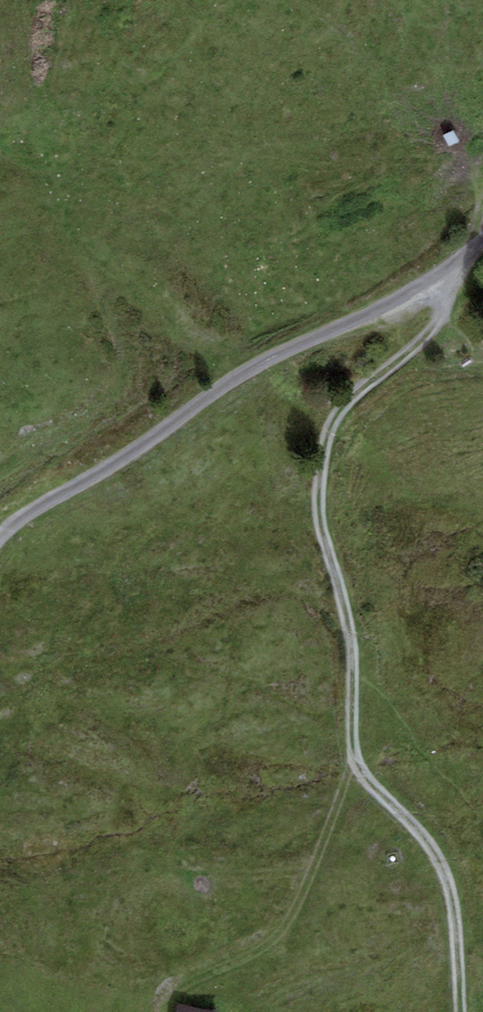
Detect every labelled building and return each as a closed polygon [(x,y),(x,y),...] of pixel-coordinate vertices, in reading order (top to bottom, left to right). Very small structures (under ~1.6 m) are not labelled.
[(177,1003),(175,1011),(219,1011),(177,1003)]
